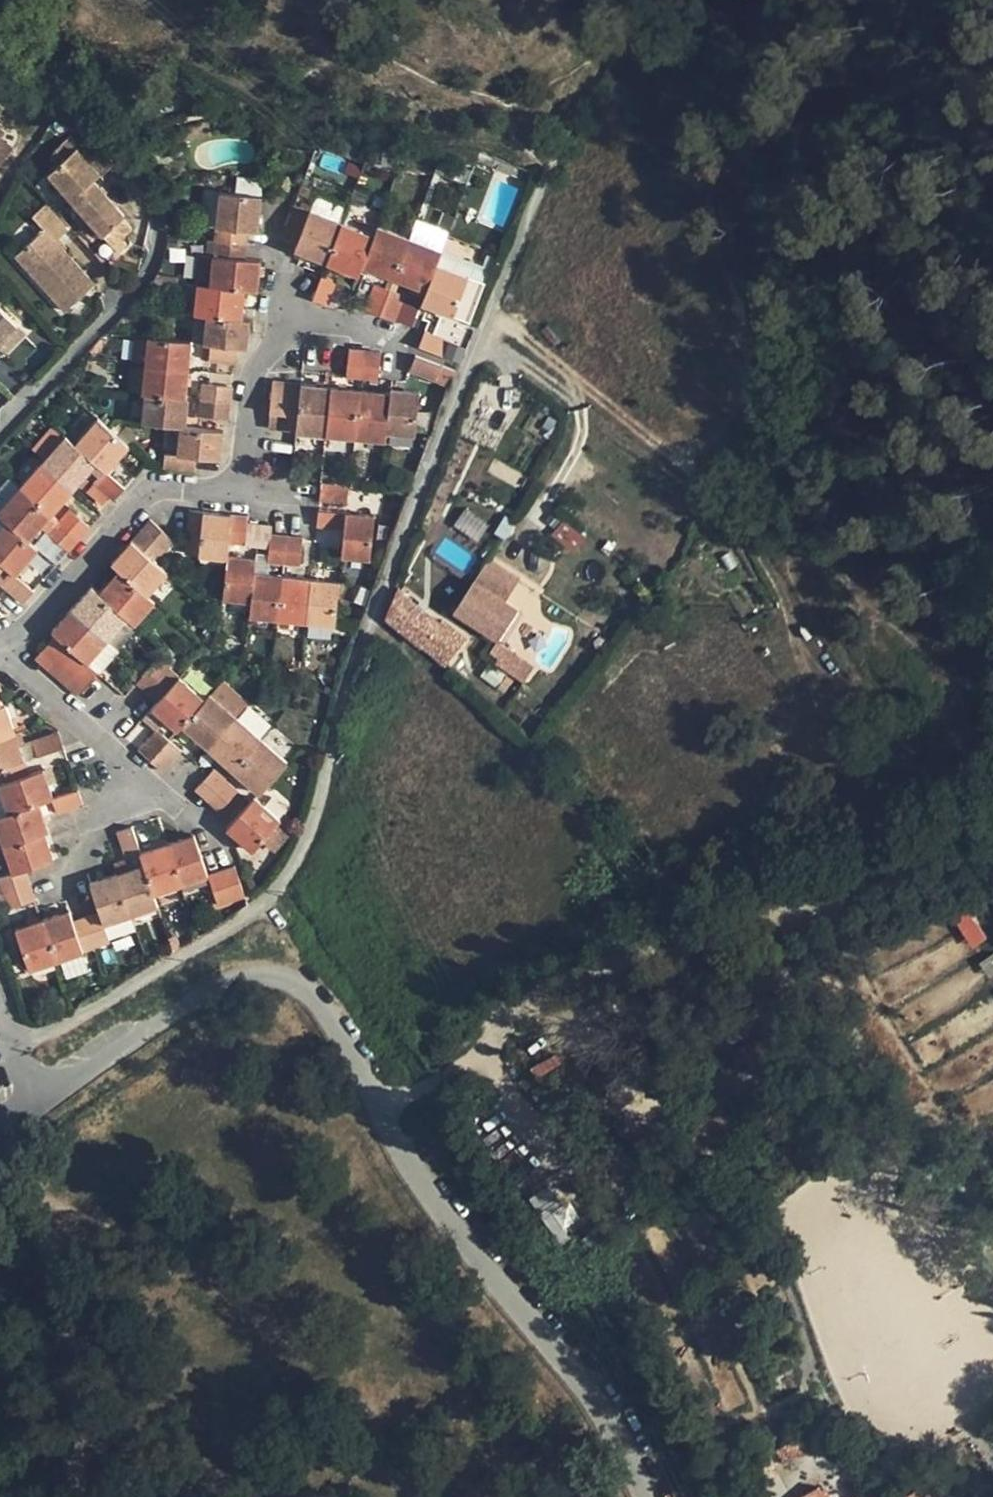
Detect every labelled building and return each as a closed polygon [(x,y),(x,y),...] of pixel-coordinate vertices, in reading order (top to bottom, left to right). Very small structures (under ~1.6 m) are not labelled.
[(17,152),(4,141),(9,136),(0,128),(0,172),(17,152)] [(51,175),(120,255),(129,247),(123,241),(134,231),(125,221),(127,219),(96,183),(114,168),(101,153),(95,159),(84,146),(80,150),(72,141),(52,158),(60,167),(51,175)] [(210,363),(237,366),(239,348),(248,349),(251,322),(244,321),(247,290),(258,292),(261,262),(246,261),(249,233),(259,234),(263,199),(221,195),(211,287),(199,285),(196,315),(208,316),(205,344),(212,345),(210,363)] [(18,257),(67,313),(97,286),(59,244),(73,231),(49,205),(33,219),(45,233),(18,257)] [(292,214),(282,240),(298,246),(296,252),(359,277),(362,268),(427,293),(422,304),(467,322),(482,284),(438,267),(443,254),(378,229),(374,240),(310,214),(307,220),(292,214)] [(323,276),(314,301),(329,307),(339,283),(323,276)] [(374,284),(364,310),(397,323),(407,297),(374,284)] [(1,347),(9,355),(29,335),(0,305),(0,349),(1,347)] [(426,333),(420,348),(447,358),(452,343),(426,333)] [(165,455),(164,469),(196,472),(197,459),(222,461),(225,432),(187,428),(190,401),(187,401),(193,343),(150,338),(144,395),(146,396),(143,423),(182,427),(179,456),(165,455)] [(349,352),(347,379),(378,382),(381,355),(349,352)] [(416,359),(410,373),(437,383),(443,369),(416,359)] [(392,395),(275,383),(270,431),(385,443),(386,435),(415,437),(420,394),(392,391),(392,395)] [(204,386),(201,417),(230,420),(233,389),(204,386)] [(0,530),(0,572),(6,566),(15,574),(4,586),(24,604),(35,591),(17,576),(39,551),(30,542),(99,464),(106,471),(95,483),(115,502),(127,489),(109,473),(131,447),(99,419),(77,444),(68,436),(0,512),(0,515),(8,521),(0,530)] [(322,486),(320,502),(348,505),(349,489),(322,486)] [(50,534),(69,552),(92,528),(72,510),(50,534)] [(319,512),(317,529),(345,531),(342,559),(370,562),(374,518),(319,512)] [(248,518),(191,513),(188,544),(201,545),(200,558),(228,560),(225,600),(250,603),(249,618),(336,626),(339,582),(254,575),(256,559),(229,557),(230,545),(246,546),(248,518)] [(561,519),(548,537),(571,555),(585,537),(561,519)] [(36,658),(79,696),(101,673),(90,664),(130,618),(137,625),(157,604),(150,596),(170,573),(158,562),(177,543),(152,521),(113,564),(121,571),(102,594),(92,586),(54,630),(57,635),(36,658)] [(271,537),(268,563),(301,567),(304,541),(271,537)] [(523,606),(484,579),(458,616),(503,644),(523,606)] [(469,641),(397,590),(385,622),(444,668),(469,641)] [(525,682),(535,667),(497,642),(487,657),(525,682)] [(160,659),(138,683),(159,702),(153,709),(179,732),(184,725),(261,794),(289,763),(213,695),(207,701),(160,659)] [(10,816),(0,819),(0,833),(14,875),(0,880),(10,910),(35,902),(25,871),(54,861),(45,833),(50,832),(41,805),(53,801),(58,816),(84,807),(79,792),(55,800),(45,771),(31,776),(8,706),(3,708),(0,699),(0,786),(10,816)] [(158,729),(140,748),(165,771),(183,752),(158,729)] [(33,742),(39,758),(64,750),(58,734),(33,742)] [(215,770),(197,790),(221,811),(239,791),(215,770)] [(256,797),(228,827),(254,851),(282,821),(256,797)] [(117,835),(126,860),(141,855),(132,830),(117,835)] [(71,912),(18,931),(32,972),(111,944),(105,926),(159,908),(155,896),(210,877),(196,836),(141,855),(145,866),(92,884),(102,913),(75,922),(71,912)] [(236,868),(210,877),(221,906),(246,897),(236,868)] [(969,910),(953,920),(970,949),(987,939),(969,910)] [(992,975),(992,953),(979,962),(988,978),(992,975)] [(561,1189),(537,1203),(556,1239),(581,1226),(561,1189)] [(798,1439),(776,1451),(783,1466),(806,1455),(798,1439)] [(776,1478),(772,1471),(754,1481),(758,1488),(776,1478)] [(817,1489),(802,1496),(822,1496),(817,1489)]
